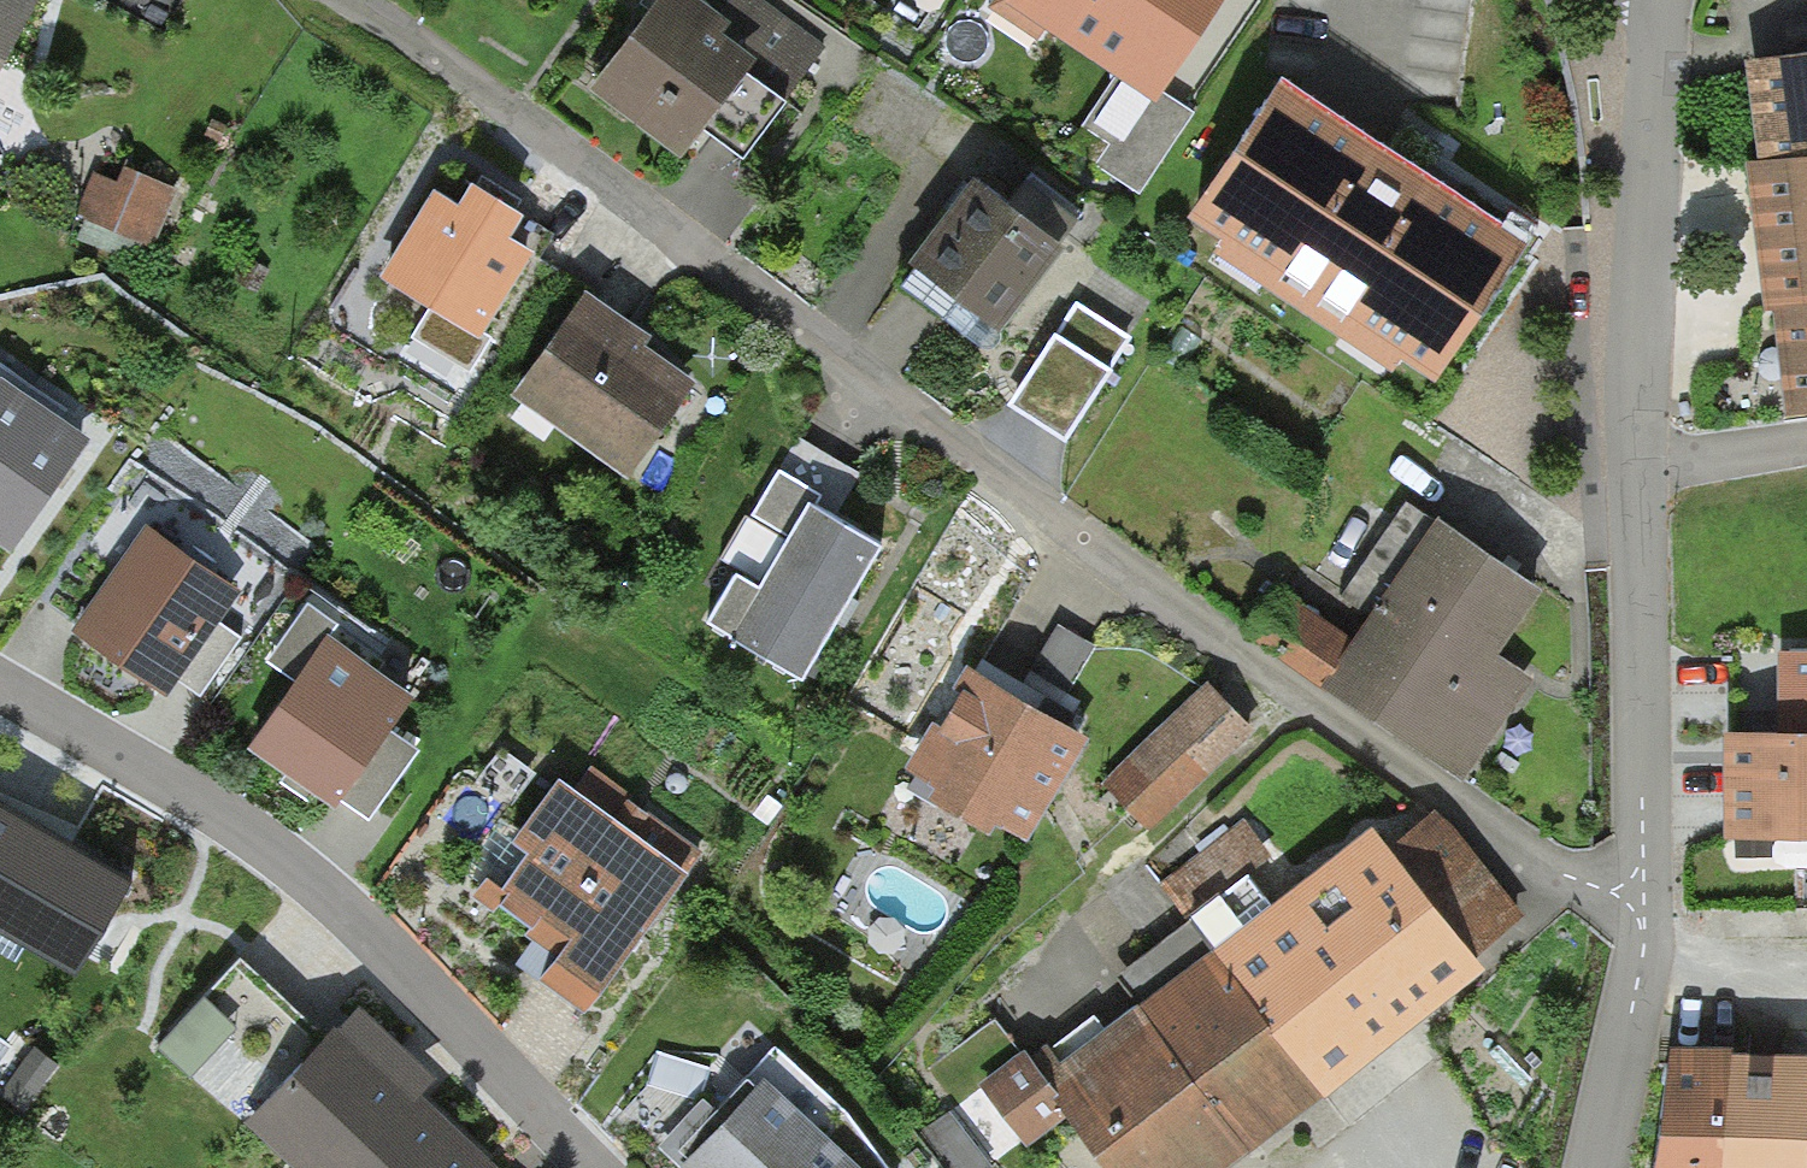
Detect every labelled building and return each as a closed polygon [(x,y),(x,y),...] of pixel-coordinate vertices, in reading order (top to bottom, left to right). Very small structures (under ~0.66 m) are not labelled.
[(40,0),(0,0),(0,74),(40,0)] [(693,0),(658,0),(588,93),(681,163),(746,77),(783,104),(825,49),(761,0),(729,0),(716,17),(693,0)] [(988,11),(1036,43),(1042,34),(1114,81),(1155,109),(1164,96),(1228,0),(995,0),(988,11)] [(1743,67),(1757,169),(1806,162),(1806,58),(1743,67)] [(1194,117),(1164,96),(1155,109),(1114,81),(1082,128),(1109,147),(1095,167),(1139,197),(1194,117)] [(1432,191),(1278,88),(1187,223),(1221,246),(1213,258),(1393,378),(1401,365),(1435,388),(1526,253),(1432,191)] [(1745,170),(1763,315),(1772,314),(1786,421),(1806,419),(1806,162),(1757,169),(1745,170)] [(126,171),(121,185),(91,174),(72,224),(153,254),(176,190),(126,171)] [(1066,257),(975,187),(910,271),(1001,341),(1066,257)] [(502,243),(430,198),(380,277),(481,341),(531,262),(502,243)] [(653,341),(585,294),(510,400),(628,482),(695,386),(646,352),(653,341)] [(1130,340),(1076,304),(1007,408),(1065,446),(1113,375),(1109,372),(1130,340)] [(0,381),(0,552),(10,559),(91,443),(1,380),(0,381)] [(822,499),(778,473),(752,517),(790,540),(809,508),(814,511),(822,499)] [(814,511),(809,508),(790,540),(758,593),(736,580),(707,629),(802,687),(847,611),(883,552),(814,511)] [(1541,595),(1435,523),(1354,644),(1321,689),(1463,785),(1531,685),(1496,661),(1501,654),(1541,595)] [(241,594),(146,528),(71,635),(165,701),(178,684),(218,626),(241,594)] [(1321,689),(1354,644),(1278,590),(1245,636),(1321,689)] [(266,657),(298,680),(329,638),(340,623),(308,600),(266,657)] [(240,641),(218,626),(178,684),(200,699),(240,641)] [(415,699),(329,638),(298,680),(249,749),(334,810),(342,800),(392,731),(415,699)] [(1777,656),(1778,740),(1723,740),(1724,846),(1806,845),(1806,656),(1777,656)] [(1087,744),(964,672),(903,774),(934,792),(927,804),(991,841),(997,831),(1025,848),(1087,744)] [(1254,735),(1208,685),(1101,784),(1147,834),(1254,735)] [(420,752),(392,731),(342,800),(370,821),(420,752)] [(703,852),(593,769),(574,794),(559,783),(511,847),(528,859),(500,896),(507,901),(499,912),(527,933),(525,936),(542,949),(556,959),(539,982),(586,1018),(644,940),(641,938),(686,878),(685,877),(703,852)] [(0,803),(0,926),(76,970),(130,877),(61,838),(0,803)] [(1434,813),(1384,855),(1474,963),(1524,921),(1434,813)] [(1270,857),(1242,822),(1160,887),(1189,922),(1270,857)] [(1372,835),(1214,956),(1325,1100),(1483,979),(1474,963),(1384,855),(1372,835)] [(1325,1100),(1214,956),(1138,1013),(1250,1158),(1325,1100)] [(245,1131),(326,1042),(239,964),(158,1053),(245,1131)] [(359,1011),(326,1042),(245,1131),(284,1167),(492,1167),(423,1100),(436,1084),(359,1011)] [(1138,1013),(1045,1085),(1042,1087),(1067,1119),(1104,1167),(1237,1167),(1250,1158),(1138,1013)] [(1028,1149),(1067,1119),(1042,1087),(1045,1085),(1023,1055),(980,1087),(1028,1149)] [(1660,1146),(1806,1151),(1806,1063),(1731,1061),(1731,1056),(1668,1055),(1660,1146)] [(658,1150),(677,1167),(854,1167),(763,1082),(754,1091),(743,1082),(712,1116),(701,1104),(658,1150)] [(1806,1164),(1806,1151),(1660,1146),(1656,1167),(1806,1167),(1806,1164)]
